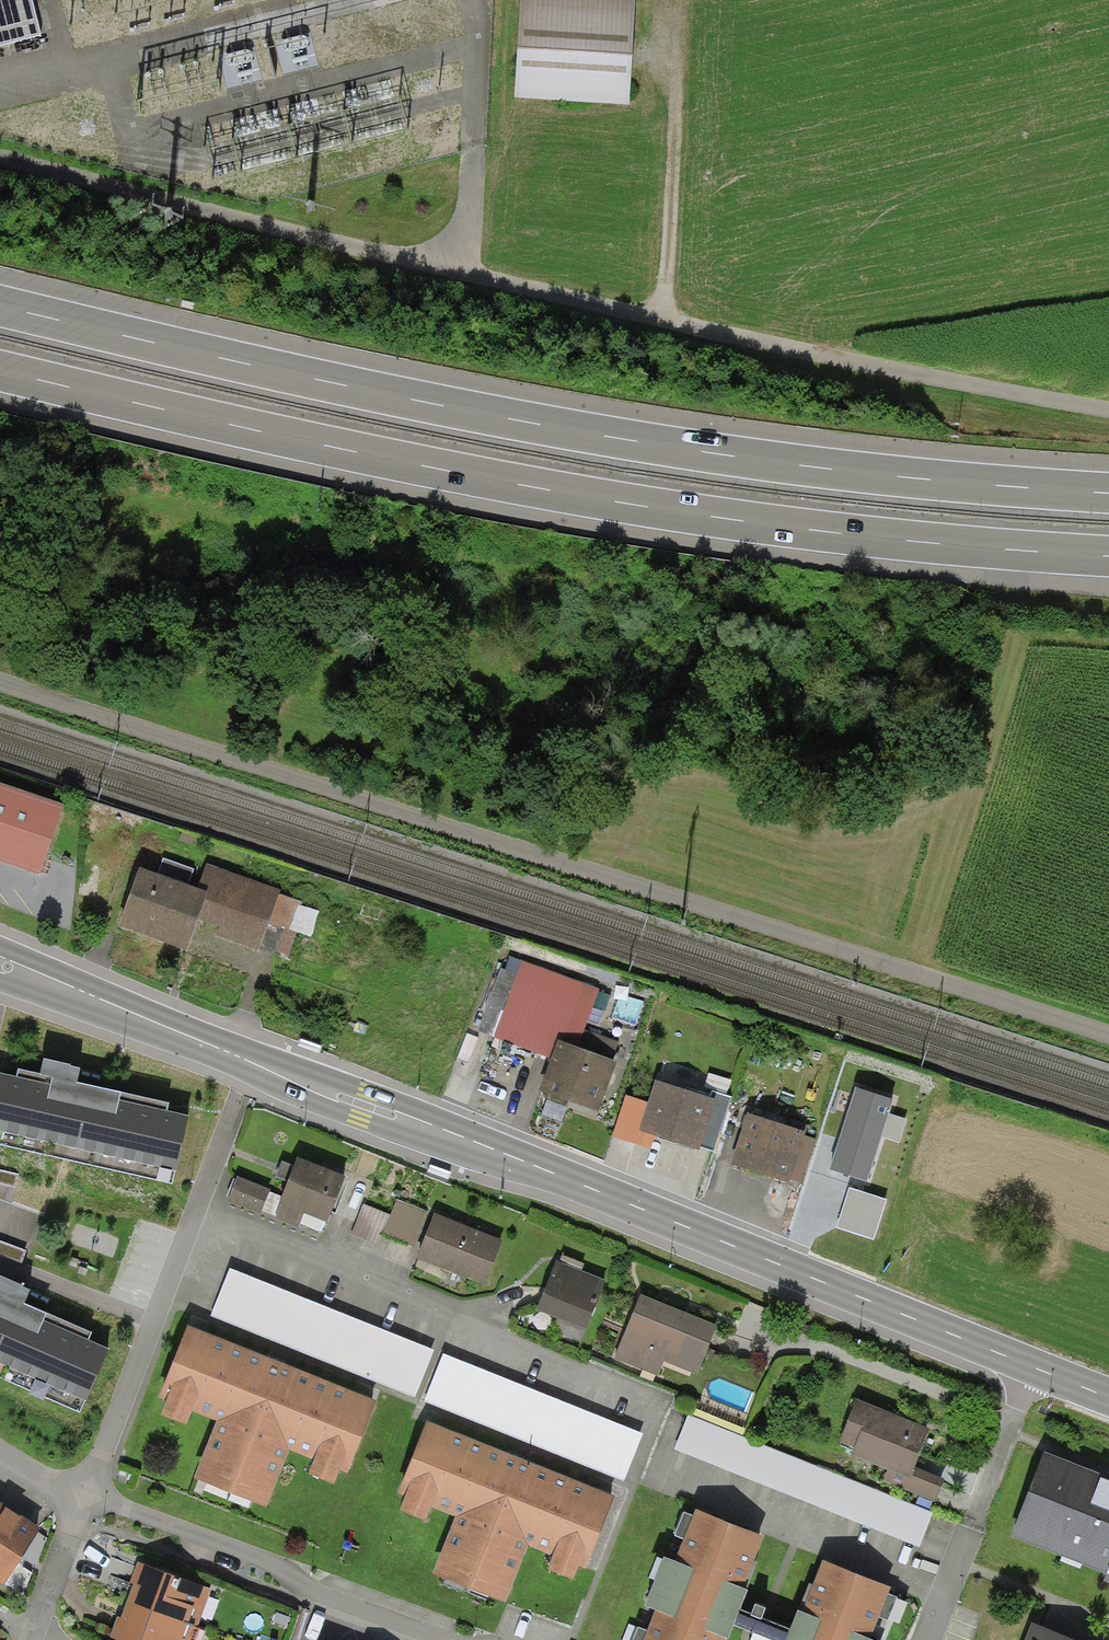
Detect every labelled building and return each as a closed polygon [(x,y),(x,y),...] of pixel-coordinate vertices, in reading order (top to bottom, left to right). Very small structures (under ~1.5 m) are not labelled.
[(41,36),(32,0),(0,0),(0,47),(41,36)] [(590,0),(521,0),(515,98),(629,106),(634,3),(590,0)] [(38,879),(63,808),(0,787),(0,866),(38,879)] [(280,892),(206,865),(196,891),(139,871),(118,929),(186,953),(198,922),(203,923),(218,929),(215,938),(258,953),(279,895),(280,892)] [(617,1044),(585,1032),(600,991),(510,958),(505,971),(500,969),(477,1033),(551,1060),(539,1093),(598,1115),(617,1064),(610,1062),(617,1044)] [(0,1075),(0,1147),(172,1187),(188,1120),(165,1115),(167,1107),(77,1085),(80,1070),(44,1062),(41,1076),(19,1071),(17,1079),(0,1075)] [(731,1081),(709,1074),(704,1090),(712,1093),(726,1097),(731,1081)] [(710,1100),(655,1083),(648,1104),(639,1133),(655,1138),(700,1152),(701,1147),(715,1102),(710,1100)] [(844,1123),(856,1089),(837,1083),(826,1117),(844,1123)] [(855,1158),(829,1150),(812,1201),(872,1220),(888,1169),(873,1164),(894,1102),(856,1089),(844,1123),(864,1130),(855,1158)] [(712,1093),(710,1100),(715,1102),(701,1147),(714,1151),(731,1099),(726,1097),(712,1093)] [(639,1133),(648,1104),(626,1097),(612,1137),(651,1150),(655,1138),(639,1133)] [(806,1134),(747,1115),(730,1165),(789,1185),(791,1180),(805,1136),(806,1134)] [(816,1140),(805,1136),(791,1180),(801,1184),(816,1140)] [(346,1179),(298,1159),(292,1174),(279,1205),(281,1206),(276,1218),(299,1228),(304,1215),(327,1225),(346,1179)] [(0,1171),(0,1184),(15,1187),(17,1175),(0,1171)] [(271,1191),(237,1178),(228,1200),(262,1214),(271,1191)] [(426,1212),(396,1200),(390,1216),(382,1235),(413,1247),(426,1212)] [(382,1235),(390,1216),(363,1205),(351,1235),(378,1246),(382,1235)] [(435,1215),(418,1260),(485,1285),(502,1242),(435,1215)] [(0,1243),(0,1256),(21,1264),(26,1252),(0,1243)] [(570,1268),(556,1263),(537,1312),(586,1331),(605,1282),(570,1268)] [(433,1351),(228,1270),(210,1316),(415,1398),(433,1351)] [(80,1416),(108,1352),(88,1343),(91,1336),(24,1306),(30,1293),(0,1280),(0,1380),(80,1416)] [(641,1296),(615,1359),(658,1376),(664,1363),(697,1376),(717,1327),(683,1313),(641,1296)] [(278,1365),(187,1329),(159,1400),(168,1403),(162,1418),(187,1428),(192,1414),(217,1424),(194,1482),(266,1510),(289,1453),(316,1463),(310,1477),(334,1487),(340,1472),(347,1475),(375,1403),(278,1365)] [(643,1436),(443,1354),(424,1401),(624,1483),(643,1436)] [(918,1427),(856,1401),(838,1443),(854,1450),(851,1457),(887,1472),(910,1481),(915,1469),(930,1432),(918,1427)] [(932,1513),(687,1416),(674,1450),(918,1547),(932,1513)] [(516,1460),(424,1425),(397,1495),(405,1499),(399,1514),(425,1524),(430,1510),(455,1520),(432,1578),(504,1606),(527,1548),(553,1559),(548,1573),(572,1583),(577,1568),(585,1571),(613,1498),(516,1460)] [(1043,1454),(1010,1539),(1106,1576),(1108,1570),(1108,1480),(1102,1477),(1043,1454)] [(943,1481),(915,1469),(910,1481),(887,1472),(884,1481),(934,1502),(943,1481)] [(5,1586),(40,1530),(0,1505),(0,1583),(5,1586)] [(695,1512),(674,1564),(663,1560),(643,1608),(655,1613),(644,1639),(729,1639),(734,1629),(737,1620),(741,1610),(748,1594),(742,1591),(763,1540),(695,1512)] [(131,1592),(127,1604),(194,1629),(197,1630),(211,1590),(138,1563),(130,1584),(133,1586),(131,1592)] [(822,1564),(802,1615),(797,1614),(791,1630),(787,1639),(786,1639),(870,1639),(890,1591),(822,1564)] [(127,1604),(124,1611),(121,1620),(116,1618),(108,1639),(111,1639),(190,1639),(194,1629),(127,1604)] [(755,1608),(752,1615),(750,1619),(761,1624),(763,1619),(766,1613),(755,1608)] [(741,1610),(737,1620),(734,1629),(753,1637),(762,1639),(786,1639),(787,1639),(791,1630),(763,1619),(761,1624),(750,1619),(752,1615),(741,1610)] [(1030,1626),(1025,1639),(1067,1639),(1030,1626)]
